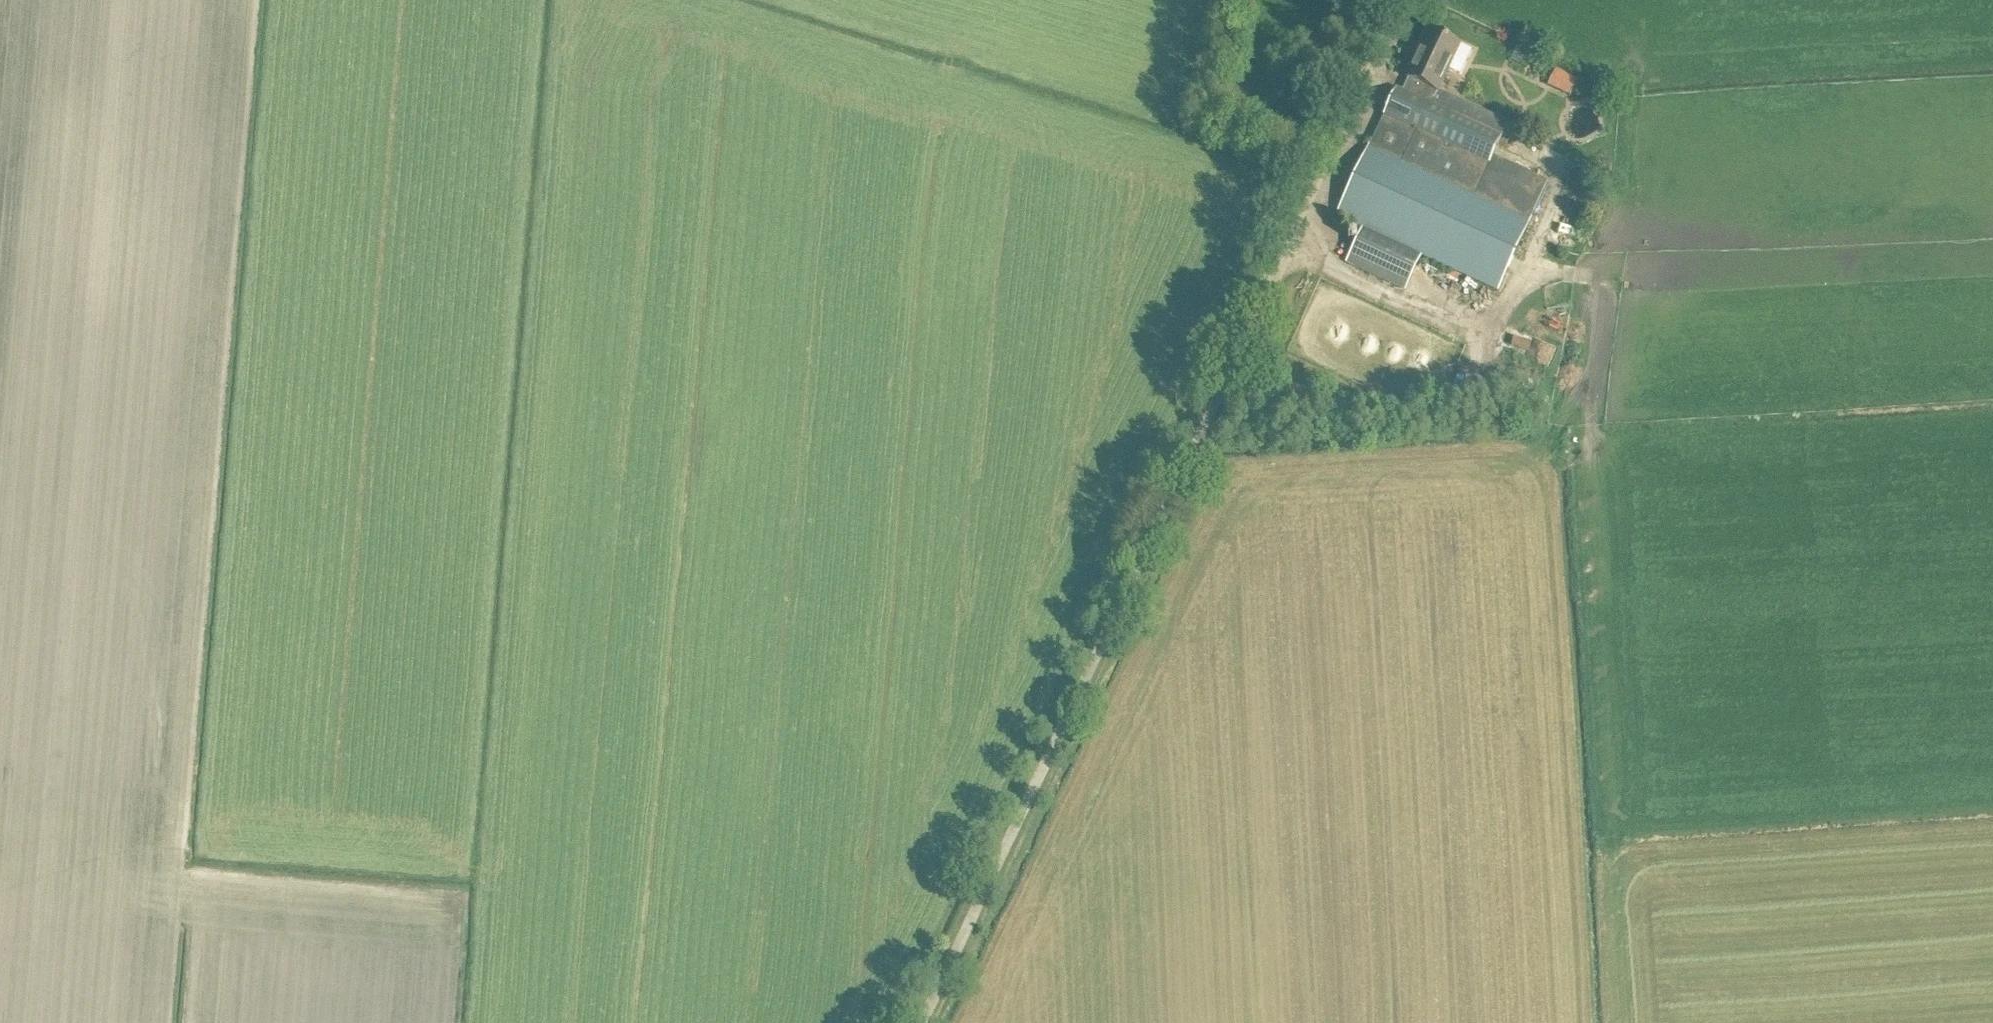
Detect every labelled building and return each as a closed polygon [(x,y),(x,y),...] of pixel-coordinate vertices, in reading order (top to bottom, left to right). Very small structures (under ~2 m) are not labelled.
[(1498,293),(1547,185),(1493,160),(1508,126),(1437,93),(1447,71),(1460,77),(1471,53),(1428,32),(1406,79),(1408,81),(1402,93),(1396,90),(1370,145),(1335,218),(1363,231),(1347,264),(1405,291),(1421,257),(1498,293)] [(1315,37),(1307,52),(1318,58),(1325,42),(1315,37)] [(1557,67),(1546,84),(1568,98),(1579,81),(1557,67)]
